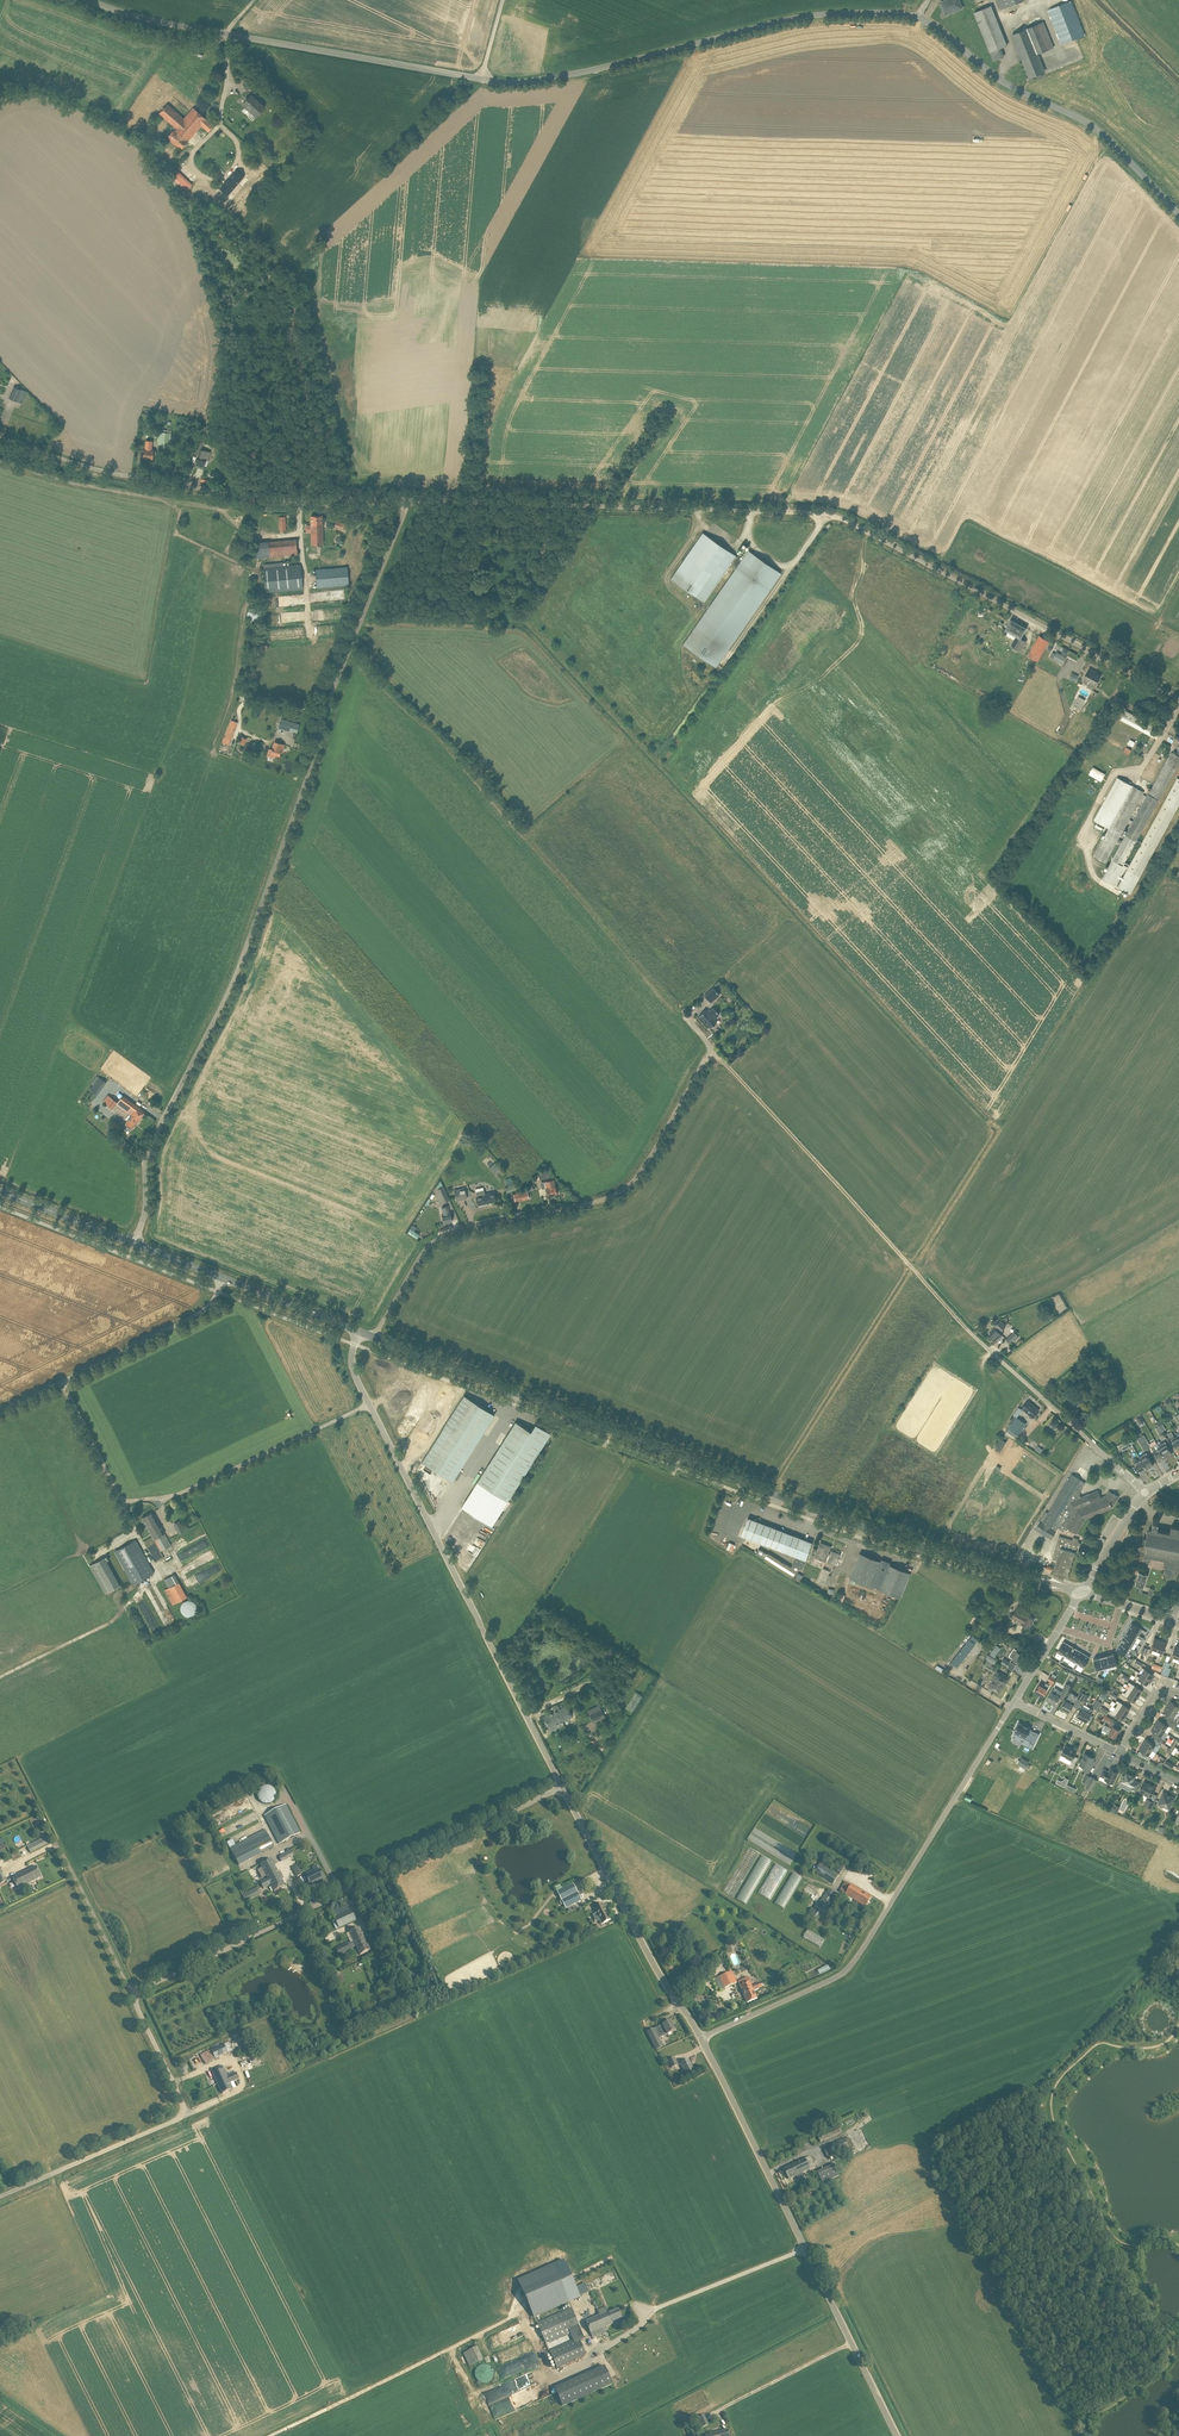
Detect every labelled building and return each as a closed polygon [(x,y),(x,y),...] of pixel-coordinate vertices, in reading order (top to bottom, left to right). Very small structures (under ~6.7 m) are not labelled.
[(963,8),(960,0),(946,0),(941,2),(946,15),(963,8)] [(1003,9),(1023,0),(999,0),(1003,9)] [(1070,1),(1048,10),(1062,44),(1084,35),(1070,1)] [(991,6),(974,12),(993,61),(1004,57),(1000,48),(1007,45),(991,6)] [(1044,22),(1012,34),(1029,78),(1045,71),(1038,53),(1054,47),(1044,22)] [(257,82),(251,77),(246,82),(252,88),(257,82)] [(261,103),(251,94),(243,104),(252,112),(248,116),(253,120),(256,116),(265,107),(265,106),(262,103),(261,103)] [(194,107),(184,118),(167,104),(159,113),(176,128),(175,129),(188,141),(202,125),(209,131),(214,126),(194,107)] [(175,129),(167,137),(181,149),(188,141),(175,129)] [(236,170),(220,188),(228,195),(244,176),(236,170)] [(192,185),(176,171),(171,176),(187,190),(192,185)] [(18,388),(14,387),(9,398),(17,401),(22,390),(21,389),(18,388)] [(199,431),(196,442),(202,444),(205,432),(202,431),(203,426),(201,426),(199,431)] [(170,448),(170,445),(169,445),(171,433),(167,433),(162,432),(160,432),(159,443),(158,446),(170,448)] [(145,449),(144,449),(143,457),(153,458),(154,450),(152,449),(153,441),(146,440),(145,449)] [(211,452),(199,449),(198,455),(195,465),(204,467),(204,465),(207,466),(211,452)] [(311,515),(312,544),(323,544),(322,515),(311,515)] [(335,521),(333,527),(346,532),(349,525),(335,519),(334,521),(335,521)] [(701,532),(672,581),(707,601),(732,559),(737,562),(741,555),(701,532)] [(297,539),(255,541),(256,557),(298,555),(297,539)] [(283,562),(263,564),(266,593),(303,589),(301,564),(284,566),(283,562)] [(316,570),(317,587),(349,584),(348,567),(316,570)] [(344,600),(343,590),(334,590),(335,600),(344,600)] [(260,608),(256,607),(251,608),(248,611),(247,615),(249,619),(252,622),(256,622),(261,620),(262,616),(262,612),(260,608)] [(696,653),(717,667),(741,630),(740,628),(741,626),(738,625),(738,619),(739,617),(739,614),(704,614),(695,627),(697,628),(695,630),(699,632),(702,636),(696,636),(696,637),(696,645),(694,645),(691,647),(691,642),(694,642),(696,639),(691,639),(693,638),(689,635),(684,644),(694,650),(696,653)] [(1021,638),(1026,628),(1027,628),(1011,619),(1005,629),(1017,635),(1011,646),(1021,651),(1026,641),(1021,638)] [(1049,640),(1040,635),(1028,655),(1038,661),(1049,640)] [(1051,659),(1059,664),(1062,657),(1054,653),(1054,654),(1049,652),(1047,656),(1051,658),(1051,659)] [(1089,668),(1084,678),(1096,684),(1100,676),(1093,672),(1093,670),(1089,668)] [(1081,709),(1086,699),(1079,695),(1074,705),(1081,709)] [(238,722),(236,721),(237,718),(233,716),(224,737),(231,740),(238,722)] [(281,719),(279,728),(292,732),(293,731),(297,732),(300,724),(281,719)] [(248,737),(243,735),(240,743),(245,745),(248,737)] [(284,744),(275,741),(272,749),(269,748),(267,755),(275,757),(276,754),(279,755),(280,752),(282,752),(284,744)] [(1105,829),(1106,826),(1109,828),(1094,855),(1106,862),(1117,840),(1121,843),(1101,879),(1116,886),(1126,868),(1127,868),(1129,864),(1125,862),(1136,841),(1141,844),(1118,887),(1130,894),(1178,805),(1178,778),(1177,777),(1142,842),(1137,840),(1178,763),(1178,753),(1178,752),(1177,754),(1172,751),(1149,794),(1148,794),(1147,796),(1143,794),(1144,792),(1117,777),(1094,820),(1098,822),(1096,824),(1105,829)] [(1089,774),(1102,781),(1106,773),(1093,766),(1089,774)] [(706,994),(712,1001),(721,993),(715,986),(706,994)] [(699,1016),(709,1028),(717,1022),(714,1019),(719,1014),(713,1007),(708,1011),(706,1009),(699,1016)] [(93,1085),(90,1089),(97,1095),(107,1082),(97,1075),(91,1084),(93,1085)] [(132,1114),(126,1123),(132,1128),(145,1111),(123,1095),(118,1101),(109,1094),(104,1101),(114,1109),(117,1104),(132,1114)] [(76,1099),(73,1104),(82,1111),(85,1106),(76,1099)] [(536,1176),(537,1180),(551,1177),(549,1170),(544,1171),(545,1172),(536,1174),(536,1176)] [(437,1189),(443,1202),(450,1199),(440,1179),(436,1185),(437,1189)] [(551,1179),(546,1181),(549,1195),(557,1193),(555,1181),(552,1182),(551,1179)] [(517,1188),(515,1184),(505,1187),(507,1192),(517,1188)] [(465,1187),(454,1189),(457,1200),(467,1198),(465,1187)] [(477,1192),(477,1196),(479,1204),(496,1200),(494,1192),(485,1194),(485,1191),(477,1192)] [(514,1194),(515,1201),(526,1199),(524,1192),(514,1194)] [(443,1214),(442,1214),(444,1223),(452,1221),(451,1213),(450,1213),(448,1206),(442,1207),(443,1214)] [(408,1233),(417,1239),(419,1235),(420,1234),(410,1228),(407,1232),(408,1233)] [(996,1342),(998,1340),(1002,1335),(999,1332),(1000,1331),(1001,1332),(1006,1326),(1000,1320),(995,1326),(996,1328),(995,1329),(995,1328),(989,1335),(996,1342)] [(1078,1395),(1075,1391),(1068,1396),(1070,1399),(1069,1400),(1074,1408),(1084,1401),(1079,1394),(1078,1395)] [(495,1414),(464,1395),(422,1461),(452,1481),(495,1414)] [(1022,1407),(1033,1417),(1039,1410),(1028,1401),(1022,1407)] [(1017,1417),(1019,1413),(1022,1409),(1018,1407),(1016,1411),(1013,1414),(1017,1416),(1017,1417)] [(1008,1429),(1018,1435),(1026,1424),(1016,1417),(1008,1429)] [(551,1433),(536,1423),(535,1423),(531,1431),(516,1421),(477,1482),(507,1501),(551,1433)] [(1150,1445),(1147,1440),(1144,1434),(1140,1436),(1144,1442),(1147,1447),(1150,1445)] [(1178,1449),(1178,1437),(1178,1435),(1174,1437),(1174,1436),(1170,1438),(1178,1450),(1178,1449)] [(1147,1447),(1144,1442),(1140,1436),(1137,1438),(1141,1444),(1144,1442),(1147,1447)] [(1172,1453),(1165,1441),(1162,1443),(1163,1444),(1159,1446),(1166,1457),(1172,1453)] [(1151,1447),(1159,1461),(1166,1457),(1159,1446),(1157,1443),(1151,1447)] [(1120,1452),(1126,1449),(1129,1447),(1127,1444),(1119,1448),(1118,1449),(1120,1452)] [(1140,1457),(1147,1468),(1153,1464),(1146,1452),(1143,1454),(1144,1455),(1140,1457)] [(1140,1472),(1147,1468),(1140,1457),(1137,1460),(1136,1458),(1133,1460),(1140,1472)] [(1081,1497),(1080,1493),(1079,1493),(1086,1483),(1072,1474),(1048,1513),(1046,1511),(1035,1528),(1052,1538),(1058,1527),(1064,1530),(1065,1528),(1067,1529),(1068,1527),(1076,1532),(1086,1518),(1112,1507),(1111,1504),(1115,1503),(1119,1496),(1109,1491),(1106,1495),(1101,1497),(1098,1490),(1081,1497)] [(161,1550),(171,1544),(152,1511),(142,1517),(161,1550)] [(1171,1526),(1170,1532),(1156,1529),(1157,1524),(1158,1524),(1159,1518),(1153,1517),(1152,1523),(1151,1528),(1149,1528),(1148,1531),(1146,1538),(1143,1538),(1142,1543),(1145,1543),(1144,1551),(1145,1551),(1144,1554),(1146,1554),(1146,1559),(1146,1560),(1146,1561),(1147,1561),(1148,1561),(1149,1561),(1150,1561),(1150,1560),(1152,1556),(1165,1558),(1164,1564),(1166,1565),(1165,1576),(1174,1577),(1177,1567),(1178,1567),(1178,1527),(1171,1526)] [(796,1556),(792,1565),(798,1567),(802,1568),(809,1549),(805,1547),(808,1541),(748,1518),(741,1535),(796,1556)] [(177,1522),(174,1524),(179,1533),(183,1532),(177,1522)] [(1057,1560),(1053,1572),(1069,1576),(1069,1574),(1074,1553),(1075,1554),(1076,1552),(1078,1552),(1081,1542),(1077,1541),(1078,1539),(1079,1539),(1073,1537),(1073,1540),(1059,1536),(1052,1559),(1057,1560)] [(114,1550),(118,1556),(133,1584),(154,1572),(136,1539),(117,1550),(117,1549),(114,1550)] [(198,1551),(208,1545),(204,1540),(195,1546),(198,1551)] [(727,1549),(733,1550),(735,1543),(729,1542),(727,1549)] [(828,1556),(829,1557),(827,1562),(836,1565),(841,1554),(830,1550),(832,1546),(821,1542),(818,1549),(814,1547),(809,1559),(814,1560),(815,1557),(826,1561),(828,1556)] [(765,1559),(766,1556),(768,1554),(768,1553),(760,1548),(756,1554),(765,1559)] [(860,1553),(850,1577),(871,1586),(871,1585),(880,1589),(901,1597),(910,1573),(911,1573),(911,1572),(890,1564),(889,1565),(881,1561),(860,1552),(860,1553)] [(105,1593),(120,1585),(105,1557),(90,1565),(105,1593)] [(823,1568),(817,1582),(825,1585),(830,1571),(823,1568)] [(1142,1592),(1144,1586),(1147,1573),(1139,1571),(1135,1584),(1140,1585),(1138,1591),(1142,1592)] [(176,1573),(164,1579),(168,1587),(165,1589),(172,1604),(187,1597),(176,1573)] [(192,1600),(190,1600),(188,1600),(186,1600),(185,1601),(183,1602),(182,1603),(181,1605),(181,1607),(181,1608),(181,1610),(182,1611),(183,1613),(184,1614),(186,1615),(188,1616),(189,1616),(191,1616),(193,1615),(194,1614),(196,1613),(197,1611),(197,1609),(197,1607),(197,1605),(196,1603),(194,1601),(192,1600)] [(1022,1622),(1022,1623),(1029,1627),(1035,1618),(1028,1614),(1030,1611),(1023,1607),(1023,1606),(1019,1604),(1011,1615),(1022,1622)] [(1000,1613),(995,1610),(991,1616),(996,1619),(1000,1613)] [(1128,1629),(1139,1636),(1139,1635),(1143,1629),(1132,1623),(1128,1629)] [(1124,1636),(1135,1642),(1138,1637),(1140,1638),(1142,1636),(1139,1635),(1139,1636),(1128,1629),(1124,1636)] [(953,1646),(959,1642),(953,1636),(948,1641),(953,1646)] [(1124,1636),(1120,1642),(1131,1649),(1132,1648),(1135,1642),(1124,1636)] [(1157,1650),(1160,1642),(1161,1640),(1155,1637),(1151,1648),(1150,1651),(1152,1652),(1153,1649),(1157,1650)] [(976,1643),(970,1639),(970,1638),(951,1662),(957,1667),(976,1643)] [(1161,1640),(1160,1642),(1157,1650),(1161,1651),(1159,1655),(1162,1656),(1163,1652),(1167,1642),(1161,1640)] [(1064,1641),(1057,1652),(1063,1655),(1061,1657),(1064,1659),(1065,1656),(1064,1656),(1070,1645),(1064,1641)] [(1116,1649),(1127,1656),(1130,1650),(1133,1652),(1134,1649),(1132,1648),(1131,1649),(1120,1642),(1120,1643),(1116,1649)] [(994,1656),(1001,1648),(997,1645),(990,1654),(994,1656)] [(1070,1645),(1064,1656),(1065,1656),(1071,1660),(1077,1649),(1070,1645)] [(1178,1658),(1178,1654),(1178,1646),(1175,1645),(1172,1655),(1170,1659),(1173,1660),(1174,1656),(1178,1658)] [(1012,1652),(1009,1656),(1019,1662),(1023,1654),(1017,1650),(1014,1648),(1012,1652)] [(1077,1649),(1071,1660),(1076,1663),(1074,1665),(1077,1667),(1078,1664),(1077,1663),(1084,1653),(1077,1649)] [(1084,1653),(1077,1663),(1084,1667),(1090,1657),(1084,1653)] [(1107,1655),(1110,1666),(1117,1664),(1114,1653),(1107,1655)] [(1100,1656),(1104,1668),(1110,1666),(1107,1655),(1100,1656)] [(1094,1659),(1097,1669),(1104,1668),(1100,1656),(1100,1657),(1094,1659)] [(1168,1676),(1171,1668),(1169,1667),(1170,1663),(1165,1661),(1161,1673),(1168,1676)] [(1160,1671),(1162,1666),(1154,1663),(1152,1668),(1160,1671)] [(1141,1674),(1152,1680),(1153,1678),(1152,1677),(1154,1674),(1145,1668),(1143,1667),(1141,1669),(1143,1670),(1141,1674)] [(994,1679),(993,1682),(989,1687),(999,1692),(1005,1682),(1006,1683),(1009,1678),(997,1670),(992,1678),(994,1679)] [(1128,1681),(1130,1678),(1121,1672),(1119,1675),(1128,1681)] [(1052,1692),(1052,1691),(1048,1698),(1056,1703),(1058,1699),(1062,1701),(1065,1697),(1067,1693),(1077,1676),(1073,1673),(1062,1692),(1058,1689),(1055,1687),(1052,1692)] [(1150,1683),(1152,1680),(1141,1674),(1139,1676),(1137,1675),(1136,1677),(1138,1678),(1138,1679),(1147,1684),(1149,1682),(1150,1683)] [(1130,1685),(1127,1689),(1139,1696),(1140,1694),(1142,1690),(1129,1681),(1127,1684),(1130,1685)] [(1043,1696),(1048,1689),(1047,1689),(1050,1685),(1046,1682),(1044,1685),(1040,1682),(1035,1691),(1043,1696)] [(1098,1699),(1097,1698),(1093,1706),(1098,1709),(1103,1702),(1110,1690),(1108,1688),(1106,1692),(1105,1691),(1102,1696),(1100,1695),(1098,1699)] [(617,1698),(622,1701),(628,1692),(623,1689),(617,1698)] [(1139,1696),(1127,1689),(1125,1692),(1123,1691),(1121,1693),(1134,1702),(1137,1698),(1138,1698),(1139,1696)] [(632,1711),(643,1695),(636,1691),(626,1706),(632,1711)] [(1067,1696),(1066,1700),(1062,1707),(1069,1711),(1073,1704),(1074,1705),(1076,1701),(1080,1704),(1084,1697),(1086,1694),(1081,1691),(1075,1701),(1067,1696)] [(1115,1707),(1124,1713),(1127,1715),(1128,1713),(1128,1712),(1130,1708),(1117,1699),(1115,1702),(1118,1703),(1115,1707)] [(1177,1712),(1178,1709),(1178,1699),(1176,1703),(1171,1700),(1167,1706),(1177,1712)] [(1094,1709),(1084,1704),(1078,1716),(1087,1721),(1094,1709)] [(550,1731),(564,1724),(562,1721),(572,1716),(566,1705),(543,1716),(550,1731)] [(1127,1715),(1124,1713),(1115,1707),(1112,1705),(1110,1709),(1111,1709),(1109,1712),(1122,1720),(1125,1716),(1126,1717),(1127,1715)] [(597,1706),(588,1710),(594,1721),(605,1716),(602,1711),(599,1712),(597,1706)] [(1175,1719),(1174,1718),(1177,1712),(1167,1706),(1164,1711),(1167,1713),(1165,1717),(1175,1724),(1177,1720),(1175,1719)] [(1159,1719),(1155,1724),(1165,1731),(1168,1733),(1172,1727),(1174,1728),(1176,1725),(1175,1724),(1165,1717),(1162,1721),(1159,1719)] [(1016,1731),(1013,1736),(1014,1737),(1022,1741),(1022,1743),(1033,1748),(1040,1734),(1030,1729),(1031,1728),(1019,1722),(1014,1731),(1016,1731)] [(1107,1727),(1111,1729),(1109,1733),(1115,1737),(1120,1729),(1113,1725),(1113,1726),(1109,1723),(1107,1727)] [(1151,1730),(1154,1732),(1152,1736),(1160,1742),(1161,1742),(1163,1738),(1163,1737),(1166,1732),(1165,1731),(1155,1724),(1151,1730)] [(1146,1738),(1142,1743),(1152,1750),(1156,1744),(1158,1746),(1160,1742),(1152,1736),(1149,1740),(1146,1738)] [(1139,1749),(1141,1750),(1142,1751),(1139,1755),(1149,1760),(1151,1757),(1149,1755),(1152,1750),(1142,1743),(1139,1749)] [(1065,1757),(1072,1760),(1077,1750),(1073,1748),(1073,1749),(1065,1745),(1061,1754),(1066,1756),(1065,1757)] [(1085,1753),(1084,1755),(1080,1764),(1087,1767),(1085,1770),(1084,1769),(1084,1770),(1089,1772),(1093,1763),(1092,1762),(1094,1757),(1085,1753)] [(1167,1760),(1164,1764),(1172,1769),(1174,1765),(1167,1760)] [(1103,1769),(1100,1775),(1106,1778),(1105,1779),(1113,1783),(1118,1772),(1116,1771),(1116,1769),(1114,1768),(1112,1769),(1110,1768),(1109,1771),(1103,1769)] [(1126,1772),(1125,1774),(1125,1775),(1123,1774),(1121,1779),(1126,1782),(1126,1784),(1132,1787),(1130,1789),(1135,1791),(1139,1784),(1132,1781),(1135,1776),(1126,1772)] [(1087,1774),(1083,1781),(1087,1783),(1091,1776),(1087,1774)] [(1087,1783),(1087,1784),(1085,1787),(1090,1790),(1097,1780),(1091,1776),(1087,1783)] [(1144,1793),(1151,1797),(1156,1786),(1149,1783),(1148,1784),(1144,1781),(1140,1790),(1144,1792),(1144,1793)] [(269,1804),(271,1803),(273,1802),(274,1801),(275,1800),(276,1798),(276,1797),(276,1795),(276,1793),(275,1790),(274,1789),(272,1787),(270,1786),(269,1786),(267,1786),(266,1786),(264,1786),(262,1787),(261,1788),(259,1790),(258,1791),(258,1794),(258,1796),(258,1798),(259,1799),(260,1801),(261,1802),(263,1803),(264,1804),(266,1804),(268,1804),(269,1804)] [(1163,1792),(1158,1803),(1165,1806),(1166,1804),(1170,1806),(1175,1797),(1169,1794),(1169,1795),(1164,1793),(1164,1792),(1163,1792)] [(1147,1798),(1144,1804),(1151,1808),(1154,1801),(1147,1798)] [(280,1844),(300,1833),(286,1805),(266,1815),(280,1844)] [(751,1833),(793,1859),(797,1853),(755,1827),(751,1833)] [(274,1847),(267,1833),(265,1829),(231,1846),(240,1864),(274,1847)] [(789,1865),(793,1859),(751,1833),(747,1840),(789,1865)] [(48,1836),(27,1846),(30,1852),(51,1842),(48,1836)] [(759,1854),(749,1848),(724,1891),(733,1897),(759,1854)] [(294,1855),(291,1849),(278,1855),(282,1862),(294,1855)] [(746,1904),(771,1861),(762,1856),(736,1899),(746,1904)] [(263,1888),(271,1884),(274,1891),(285,1885),(271,1859),(260,1864),(268,1879),(261,1882),(263,1888)] [(846,1864),(839,1860),(834,1869),(841,1873),(846,1864)] [(815,1872),(833,1884),(840,1874),(822,1862),(815,1872)] [(769,1900),(787,1871),(775,1864),(758,1893),(769,1900)] [(36,1866),(13,1877),(18,1888),(42,1877),(36,1866)] [(309,1878),(308,1879),(311,1885),(316,1882),(316,1884),(324,1880),(320,1870),(316,1872),(314,1870),(307,1874),(309,1878)] [(802,1878),(793,1873),(774,1903),(784,1909),(802,1878)] [(872,1897),(852,1885),(851,1885),(845,1882),(840,1891),(846,1895),(866,1907),(872,1897)] [(555,1888),(557,1892),(566,1908),(582,1900),(573,1884),(563,1889),(561,1885),(555,1888)] [(242,1894),(245,1900),(260,1894),(256,1887),(242,1894)] [(820,1900),(806,1919),(814,1926),(835,1897),(834,1897),(836,1894),(829,1889),(820,1901),(820,1900)] [(356,1920),(348,1904),(331,1912),(339,1928),(356,1920)] [(599,1920),(601,1925),(611,1919),(602,1904),(594,1908),(600,1919),(599,1920)] [(328,1926),(325,1921),(318,1924),(321,1929),(328,1926)] [(356,1946),(360,1955),(370,1950),(359,1927),(349,1932),(354,1941),(350,1943),(349,1942),(338,1948),(341,1954),(352,1949),(352,1948),(356,1946)] [(820,1947),(825,1939),(808,1930),(804,1938),(820,1947)] [(818,1970),(820,1974),(830,1969),(829,1965),(818,1970)] [(732,1971),(715,1978),(714,1979),(719,1990),(737,1983),(732,1971)] [(748,1977),(738,1981),(747,2003),(757,1999),(754,1991),(763,1987),(761,1982),(752,1986),(748,1977)] [(663,2046),(659,2038),(675,2030),(670,2020),(660,2025),(648,2032),(657,2049),(663,2046)] [(232,2050),(228,2042),(200,2055),(205,2063),(232,2050)] [(672,2068),(678,2065),(674,2057),(668,2061),(672,2068)] [(681,2063),(686,2074),(694,2070),(688,2059),(681,2063)] [(224,2069),(214,2074),(222,2093),(233,2089),(230,2082),(239,2078),(236,2073),(229,2076),(228,2075),(227,2076),(224,2069)] [(837,2156),(854,2147),(850,2138),(846,2140),(845,2137),(832,2144),(832,2145),(824,2149),(829,2159),(837,2155),(837,2156)] [(789,2179),(792,2178),(815,2167),(810,2156),(784,2169),(789,2179)] [(834,2164),(818,2172),(824,2184),(839,2176),(834,2164)] [(501,2333),(569,2303),(552,2265),(484,2295),(501,2333)] [(591,2296),(586,2299),(589,2304),(594,2302),(591,2296)] [(549,2351),(559,2373),(589,2360),(580,2340),(585,2338),(571,2308),(537,2323),(546,2344),(570,2334),(573,2341),(549,2351)] [(618,2309),(616,2310),(609,2313),(608,2312),(585,2321),(592,2337),(608,2331),(607,2326),(613,2324),(613,2322),(622,2318),(618,2309)] [(463,2353),(469,2366),(484,2360),(478,2346),(463,2353)] [(489,2366),(488,2365),(485,2365),(483,2365),(482,2365),(480,2366),(478,2367),(476,2369),(475,2371),(475,2373),(475,2376),(476,2378),(477,2380),(478,2381),(480,2383),(482,2383),(484,2383),(486,2383),(489,2382),(491,2381),(492,2379),(493,2377),(494,2374),(493,2372),(492,2370),(491,2368),(489,2366)] [(612,2384),(604,2365),(592,2371),(600,2389),(612,2384)]
